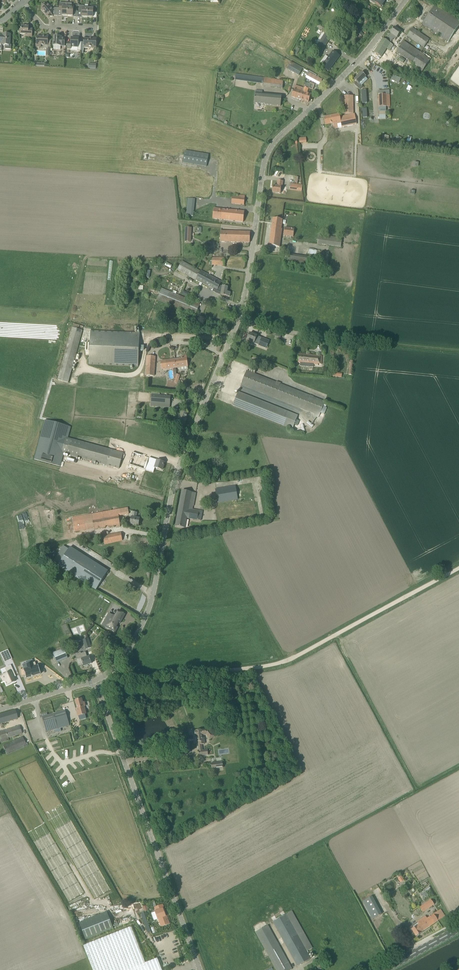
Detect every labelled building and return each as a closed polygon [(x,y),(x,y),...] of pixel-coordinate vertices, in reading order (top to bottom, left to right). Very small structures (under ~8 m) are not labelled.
[(62,16),(68,16),(68,3),(65,3),(60,3),(59,4),(59,8),(59,11),(62,11),(62,16)] [(68,3),(68,16),(73,16),(73,12),(77,12),(77,5),(72,5),(72,3),(68,3)] [(47,4),(42,4),(41,9),(47,16),(53,16),(53,10),(47,4)] [(82,17),(83,17),(88,17),(88,9),(85,9),(85,6),(79,5),(79,7),(79,12),(82,12),(82,17)] [(439,8),(435,5),(422,24),(448,41),(458,25),(458,21),(439,8)] [(92,8),(88,8),(88,17),(93,18),(93,13),(97,13),(97,7),(92,6),(92,8)] [(21,26),(21,30),(20,30),(20,34),(25,35),(25,37),(32,37),(33,29),(29,29),(29,26),(25,26),(24,25),(23,25),(22,25),(22,26),(21,26)] [(374,53),(384,59),(393,45),(390,43),(394,38),(396,40),(401,32),(394,27),(390,33),(391,33),(386,41),(383,39),(374,53)] [(407,36),(411,39),(424,47),(429,39),(412,28),(407,36)] [(2,45),(5,45),(5,49),(11,49),(11,45),(10,45),(11,36),(11,34),(3,34),(3,35),(0,35),(0,45),(2,45)] [(36,45),(41,45),(44,45),(43,48),(47,48),(46,57),(50,57),(51,45),(48,45),(48,40),(48,36),(47,36),(44,36),(44,37),(37,37),(36,45)] [(54,36),(53,45),(64,46),(65,38),(61,38),(61,37),(54,36)] [(315,50),(319,52),(321,54),(329,40),(323,36),(315,50)] [(81,42),(78,42),(79,38),(71,38),(71,42),(68,42),(68,49),(71,49),(71,47),(78,47),(78,51),(81,51),(81,42)] [(84,39),(84,48),(96,48),(96,39),(90,38),(90,39),(84,39)] [(430,59),(431,58),(421,51),(420,52),(404,41),(396,52),(423,71),(431,60),(430,59)] [(328,58),(322,67),(328,71),(339,56),(332,51),(330,55),(328,58)] [(299,75),(303,68),(291,62),(287,69),(299,75)] [(359,84),(366,77),(362,72),(354,80),(356,82),(354,84),(357,88),(360,90),(362,87),(363,87),(362,86),(359,84)] [(308,73),(305,77),(319,85),(322,80),(308,73)] [(256,83),(260,83),(263,83),(263,86),(275,88),(275,87),(278,87),(278,88),(282,89),(283,81),(275,80),(275,79),(248,75),(247,82),(256,83)] [(391,80),(399,83),(401,78),(393,75),(391,80)] [(303,92),(301,100),(308,102),(311,95),(307,93),(308,89),(309,89),(310,84),(307,83),(307,84),(305,83),(304,88),(303,92)] [(292,97),(301,100),(303,92),(304,88),(295,85),(294,89),(292,97)] [(255,94),(254,103),(281,106),(282,96),(261,94),(261,91),(255,91),(255,94)] [(386,114),(386,107),(391,107),(390,95),(379,95),(379,107),(379,115),(386,114)] [(344,114),(353,114),(353,96),(344,96),(344,114)] [(354,114),(353,114),(340,117),(339,114),(324,117),(325,125),(333,124),(334,129),(357,124),(354,114)] [(185,150),(183,163),(206,167),(208,154),(185,150)] [(281,193),(281,190),(281,187),(282,187),(283,181),(278,181),(277,186),(273,185),(272,192),(281,193)] [(232,197),(232,204),(244,205),(245,196),(238,195),(238,198),(232,197)] [(194,216),(195,199),(188,198),(186,215),(194,216)] [(244,212),(214,208),(213,219),(243,222),(244,212)] [(281,229),(281,227),(282,220),(273,218),(269,246),(280,247),(282,229),(281,229)] [(295,229),(285,227),(284,236),(294,237),(295,229)] [(220,231),(220,241),(250,243),(250,232),(220,231)] [(318,235),(318,237),(318,243),(341,247),(342,238),(318,235)] [(308,266),(309,259),(288,256),(287,262),(308,266)] [(221,292),(221,295),(230,297),(231,293),(227,292),(228,287),(222,286),(222,288),(220,287),(220,286),(219,286),(221,282),(202,271),(202,272),(182,261),(177,269),(202,283),(202,282),(217,291),(217,290),(221,292)] [(200,303),(162,288),(157,300),(195,315),(200,303)] [(58,380),(68,382),(82,330),(72,327),(58,380)] [(90,331),(89,364),(138,366),(140,333),(90,331)] [(269,341),(250,333),(247,340),(251,341),(251,342),(266,348),(269,341)] [(313,365),(318,366),(318,364),(322,365),(323,356),(322,356),(297,354),(297,363),(300,363),(313,365)] [(161,361),(162,370),(188,366),(186,355),(181,356),(181,359),(165,361),(161,361)] [(154,376),(156,357),(147,356),(145,376),(154,376)] [(255,369),(265,373),(267,368),(257,364),(255,369)] [(319,416),(321,413),(324,414),(327,408),(326,407),(327,405),(324,404),(325,403),(280,385),(280,384),(276,382),(276,383),(246,371),(241,384),(319,416)] [(238,392),(233,406),(292,429),(298,415),(238,392)] [(170,404),(170,396),(152,395),(151,403),(158,403),(158,407),(162,407),(162,404),(170,404)] [(188,414),(183,412),(180,411),(178,417),(176,416),(175,417),(174,420),(175,422),(177,423),(184,426),(187,419),(186,419),(188,414)] [(60,466),(64,453),(70,455),(108,466),(119,469),(121,462),(123,453),(112,450),(68,438),(71,427),(45,420),(34,459),(60,466)] [(133,453),(132,456),(130,461),(145,466),(146,463),(151,464),(150,466),(162,470),(164,463),(157,460),(157,461),(152,459),(133,453)] [(237,487),(216,489),(217,504),(239,502),(237,487)] [(176,526),(185,528),(186,523),(186,518),(201,521),(202,511),(192,510),(193,506),(190,506),(192,492),(182,491),(176,526)] [(127,507),(122,508),(72,518),(75,532),(93,528),(94,530),(105,527),(106,526),(108,526),(109,527),(116,525),(117,527),(120,526),(118,516),(129,514),(127,507)] [(131,518),(130,524),(138,526),(140,518),(135,518),(136,513),(132,512),(131,518)] [(116,542),(122,541),(121,533),(107,536),(106,532),(102,533),(105,544),(111,543),(110,542),(116,541),(116,542)] [(53,563),(58,566),(69,549),(63,546),(53,563)] [(88,586),(89,585),(96,590),(108,571),(70,547),(69,549),(58,566),(87,584),(86,585),(88,586)] [(115,632),(118,627),(116,626),(117,626),(118,623),(118,622),(120,623),(125,614),(119,610),(116,615),(117,615),(116,617),(109,613),(107,618),(111,620),(107,628),(115,632)] [(88,638),(83,640),(86,649),(91,647),(88,638)] [(68,658),(64,648),(53,653),(57,662),(68,658)] [(89,657),(87,657),(86,656),(87,656),(86,652),(81,654),(79,654),(79,653),(75,655),(77,660),(78,665),(83,663),(84,666),(85,667),(88,666),(88,665),(92,663),(89,657)] [(27,668),(23,670),(26,678),(41,674),(38,665),(36,666),(35,662),(26,665),(27,668)] [(12,675),(14,674),(10,665),(4,668),(7,673),(2,675),(1,676),(3,681),(4,680),(7,685),(15,681),(13,677),(12,675)] [(78,716),(83,715),(86,714),(84,707),(85,706),(84,702),(83,703),(82,699),(75,701),(78,709),(76,709),(78,716)] [(65,710),(54,714),(42,717),(47,732),(70,726),(68,721),(65,710)] [(3,726),(2,723),(6,722),(17,718),(15,711),(0,715),(0,727),(3,726)] [(22,734),(20,726),(0,732),(0,740),(1,743),(9,741),(8,738),(22,734)] [(210,739),(215,736),(209,729),(202,730),(195,731),(195,732),(195,734),(195,735),(196,738),(195,738),(196,738),(196,740),(196,741),(196,742),(197,742),(198,751),(202,751),(202,744),(205,744),(204,737),(205,735),(207,735),(210,739)] [(7,755),(27,746),(22,737),(3,746),(7,755)] [(423,899),(428,896),(424,890),(419,893),(423,899)] [(363,902),(370,915),(372,919),(381,915),(379,910),(372,897),(363,902)] [(434,905),(431,900),(419,907),(423,912),(434,905)] [(162,905),(155,908),(156,911),(151,913),(154,921),(159,919),(161,926),(169,923),(166,916),(165,916),(163,909),(164,909),(162,905)] [(419,924),(414,928),(413,925),(408,929),(412,935),(414,933),(416,936),(422,932),(421,932),(445,916),(440,910),(427,919),(425,916),(417,922),(419,924)] [(292,911),(273,921),(298,966),(311,959),(306,951),(312,948),(292,911)] [(105,912),(78,923),(84,939),(112,929),(105,912)] [(276,969),(291,969),(292,969),(268,926),(255,932),(276,969)] [(145,963),(130,927),(84,945),(94,969),(162,969),(157,958),(145,963)]
